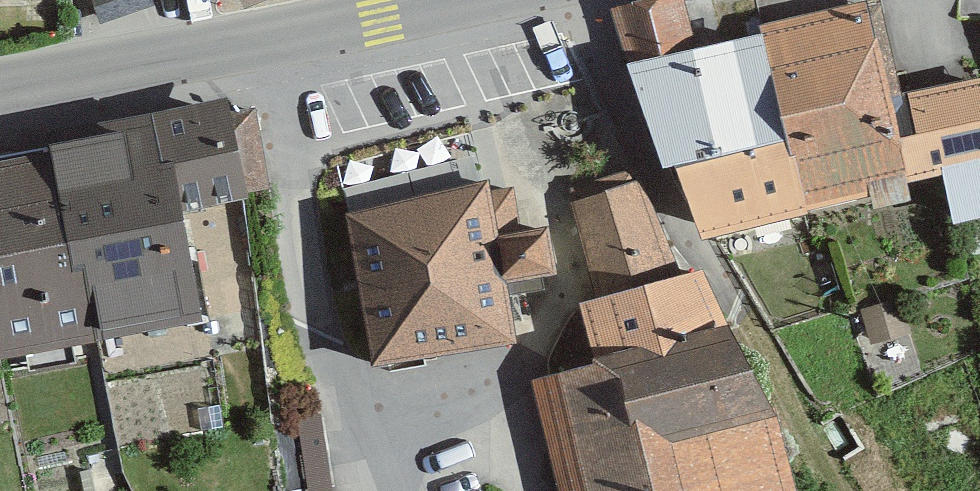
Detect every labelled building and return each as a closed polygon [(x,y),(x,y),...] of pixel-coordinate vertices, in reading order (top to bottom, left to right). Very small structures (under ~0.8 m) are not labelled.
[(72,0),(0,0),(0,22),(72,21),(72,0)] [(242,13),(271,0),(236,0),(242,13)] [(696,9),(627,21),(662,180),(775,156),(756,47),(707,60),(696,9)] [(888,115),(864,21),(756,47),(775,156),(798,229),(906,203),(888,115)] [(888,115),(906,203),(949,187),(961,241),(979,237),(979,96),(888,115)] [(151,117),(170,218),(184,215),(249,206),(229,104),(151,117)] [(44,136),(47,151),(83,348),(204,326),(184,215),(170,218),(151,117),(44,136)] [(0,161),(0,364),(0,366),(83,348),(47,151),(0,161)] [(798,229),(775,156),(662,180),(705,249),(798,229)] [(488,188),(345,216),(377,378),(519,351),(507,289),(561,279),(550,221),(497,231),(488,188)] [(596,367),(728,343),(704,284),(628,190),(573,209),(595,309),(578,312),(596,367)] [(557,490),(794,490),(728,343),(596,367),(531,387),(557,490)]
